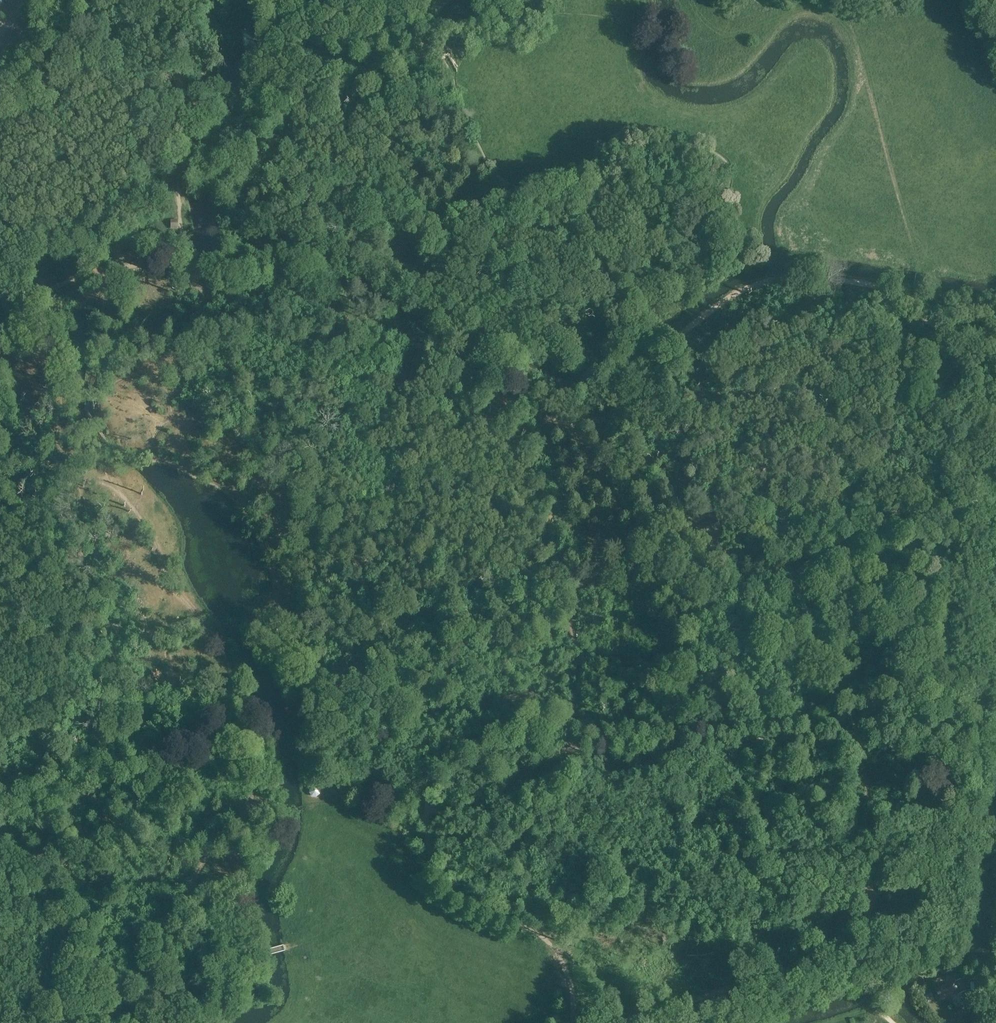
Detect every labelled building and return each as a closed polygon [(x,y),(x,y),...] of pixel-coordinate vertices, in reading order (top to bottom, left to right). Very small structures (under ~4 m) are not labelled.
[(178,219),(170,219),(171,229),(179,229),(178,219)] [(944,387),(937,382),(933,388),(940,393),(944,387)] [(320,792),(320,791),(319,790),(318,788),(316,786),(314,785),(312,786),(309,787),(308,789),(308,791),(308,793),(309,796),(311,797),(313,798),(316,797),(318,796),(319,794),(320,792)] [(969,990),(965,979),(935,989),(939,1000),(969,990)]
